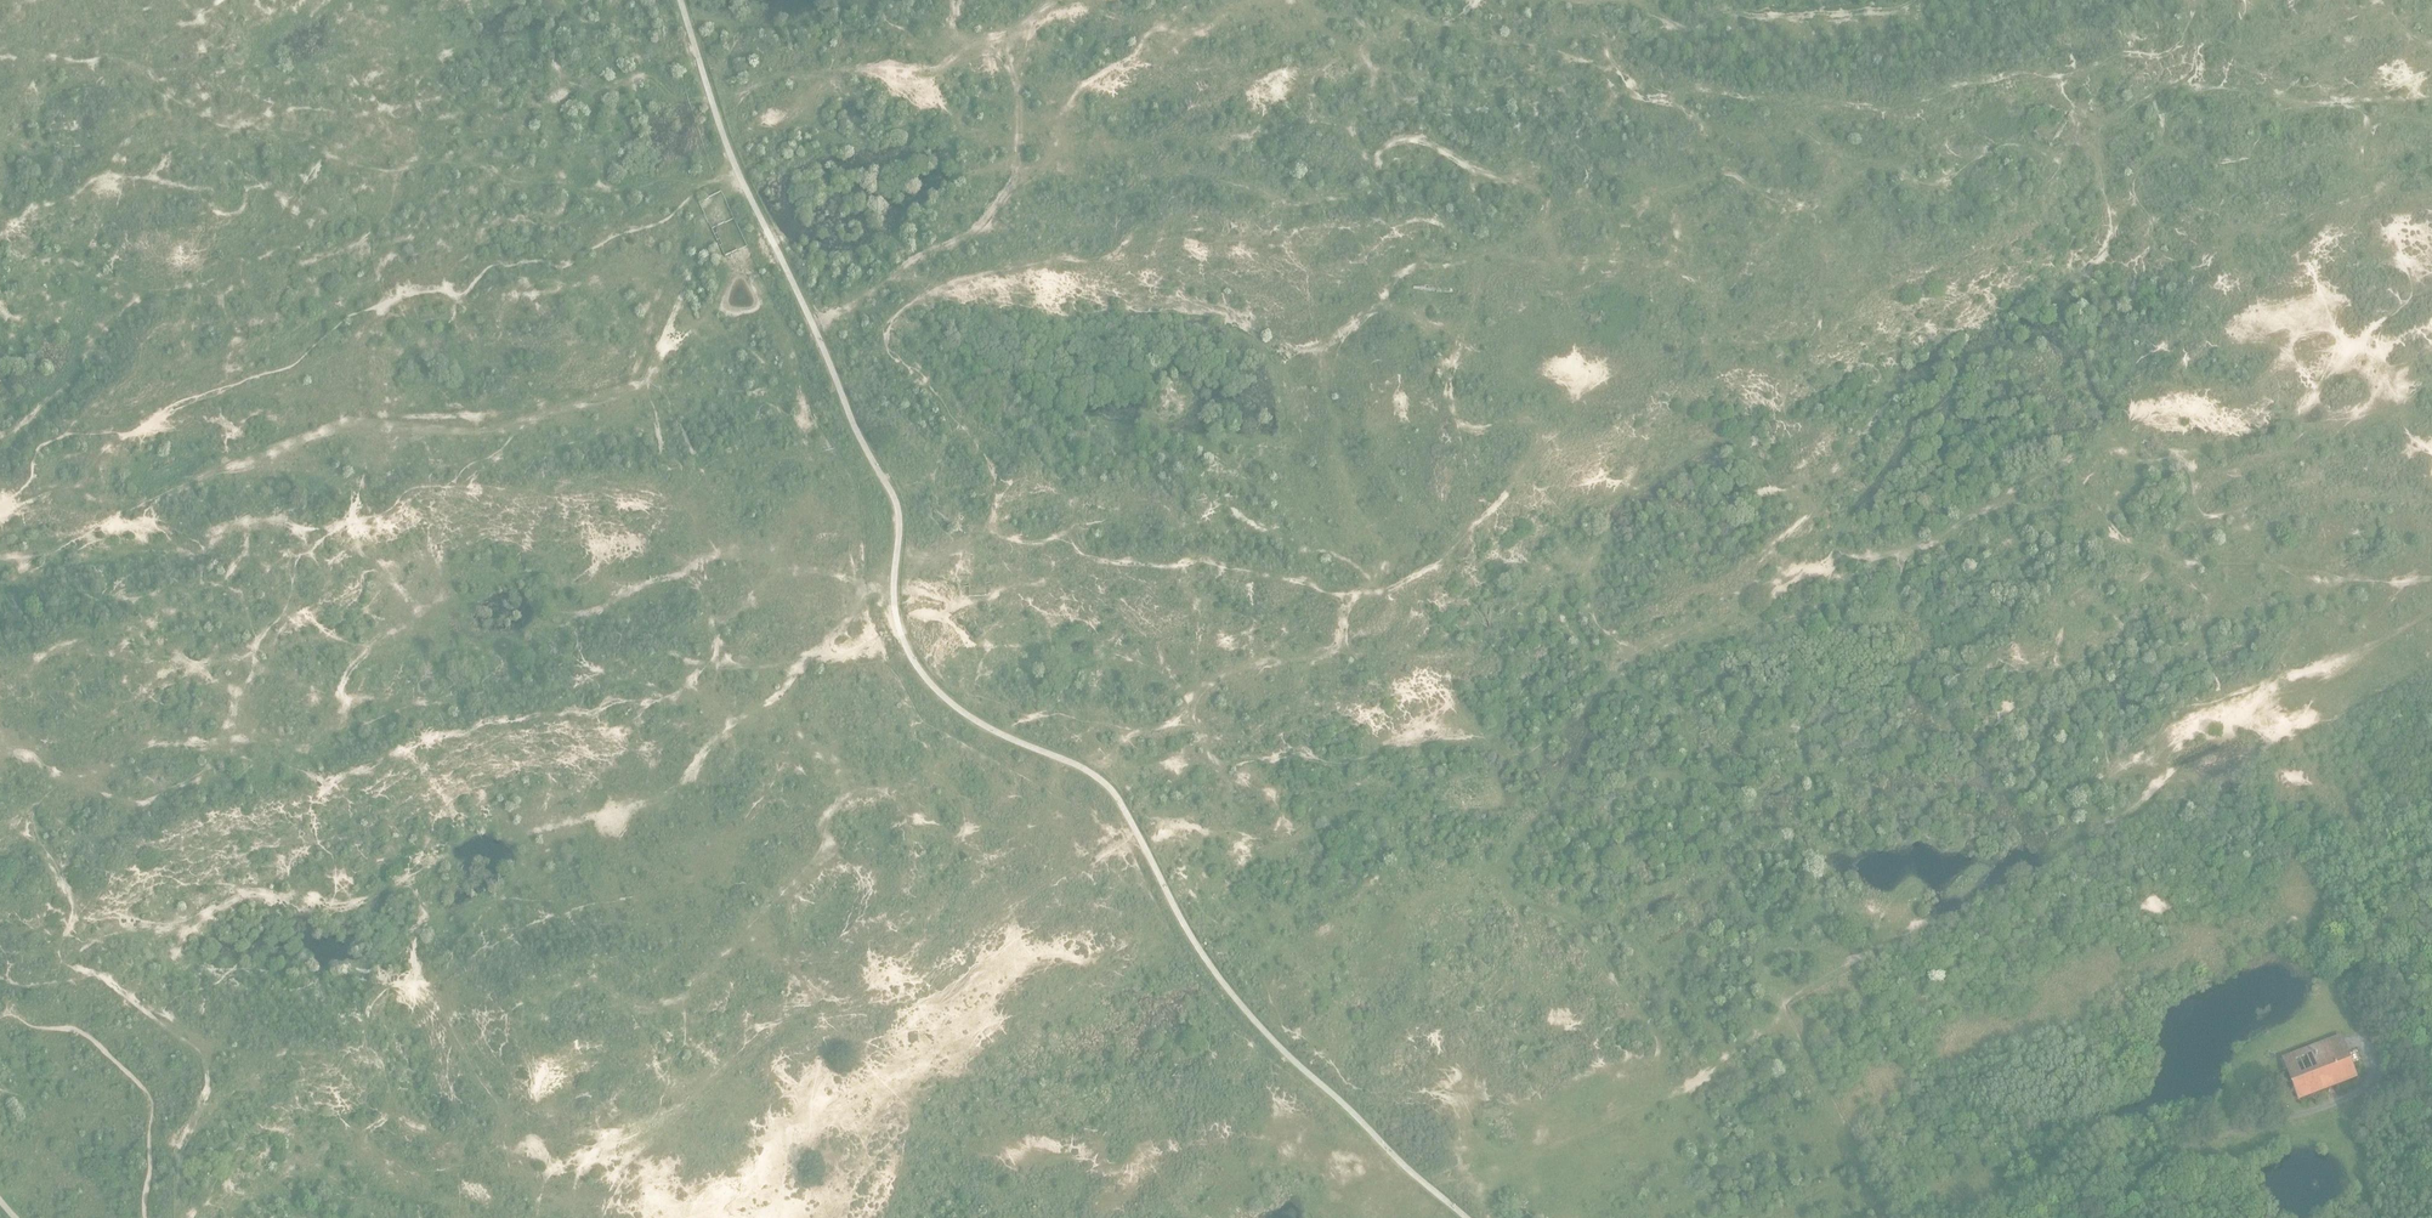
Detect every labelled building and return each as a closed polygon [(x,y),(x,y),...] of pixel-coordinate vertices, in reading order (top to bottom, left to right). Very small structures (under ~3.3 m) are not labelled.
[(2283,1062),(2298,1101),(2355,1079),(2341,1040),(2283,1062)]
